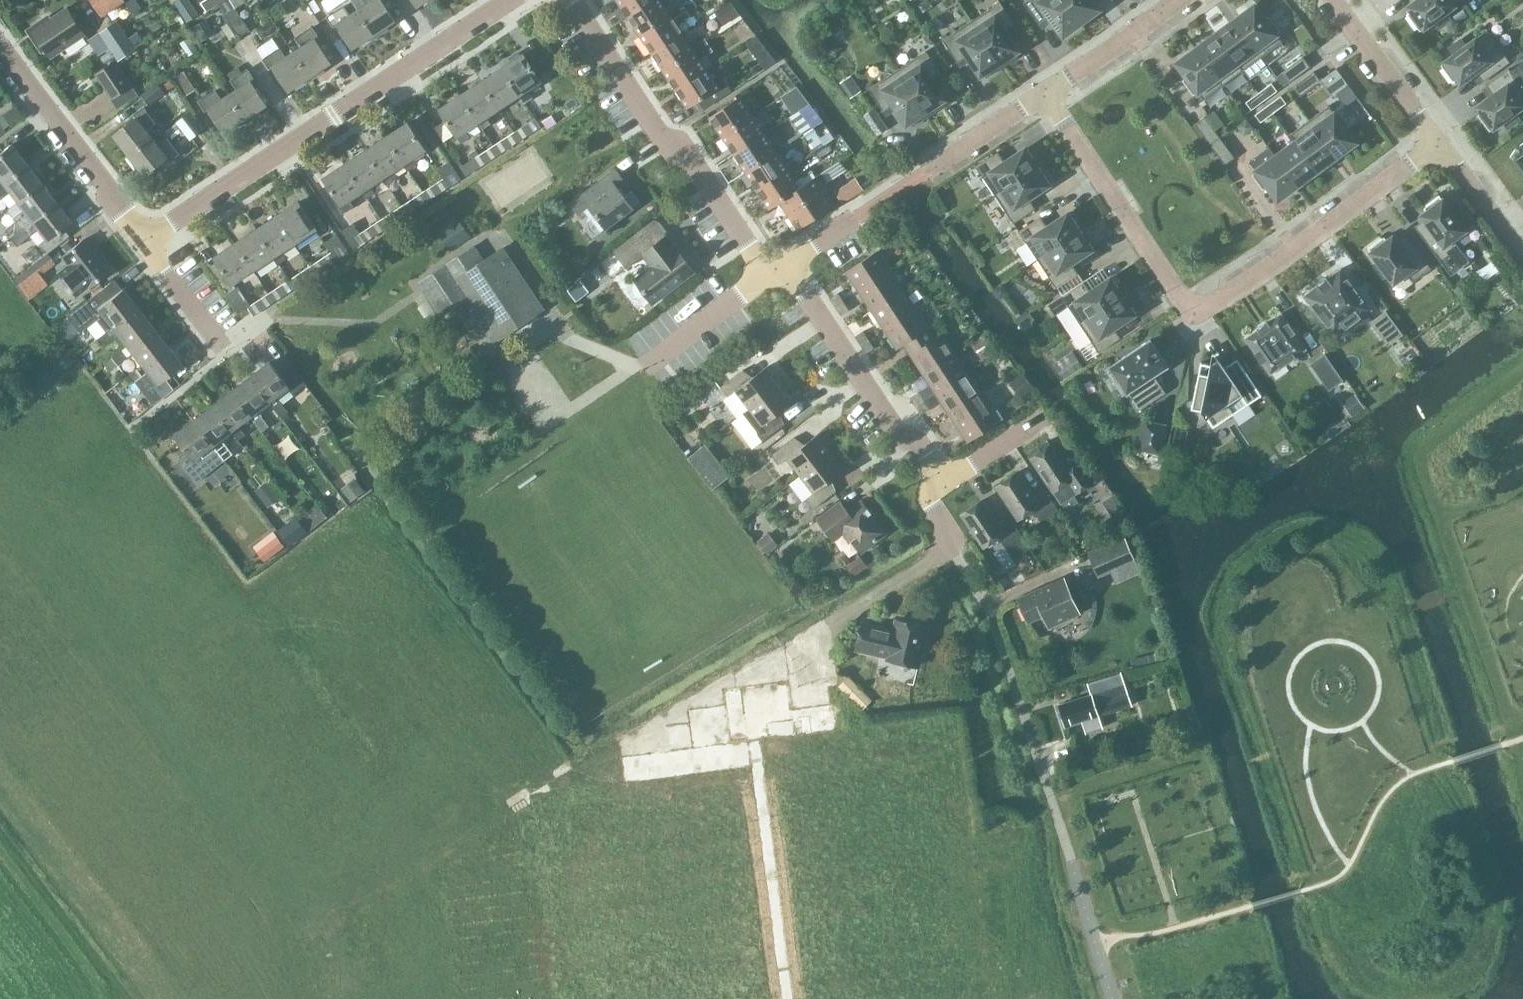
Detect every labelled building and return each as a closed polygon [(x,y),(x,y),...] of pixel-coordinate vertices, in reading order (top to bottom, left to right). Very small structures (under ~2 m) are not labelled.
[(103,16),(125,1),(134,14),(143,8),(137,0),(93,0),(103,16)] [(176,2),(189,22),(201,15),(192,0),(175,0),(176,2)] [(201,2),(206,11),(223,0),(204,0),(201,2)] [(252,0),(230,0),(220,7),(239,36),(249,30),(234,8),(233,8),(232,7),(238,2),(241,7),(252,0)] [(397,21),(383,0),(352,0),(359,10),(375,35),(397,21)] [(655,0),(618,0),(629,17),(655,0)] [(667,8),(662,0),(655,0),(629,17),(641,35),(678,11),(674,4),(667,8)] [(697,6),(694,0),(685,6),(691,15),(697,11),(697,6)] [(1065,0),(1027,0),(1024,3),(1040,24),(1049,17),(1063,36),(1081,23),(1065,0)] [(1081,23),(1099,9),(1093,0),(1065,0),(1081,23)] [(1463,0),(1418,0),(1409,7),(1412,12),(1408,15),(1421,31),(1434,21),(1439,28),(1451,20),(1446,13),(1463,0)] [(731,2),(720,9),(729,22),(730,22),(739,16),(731,2)] [(1001,2),(972,21),(1002,67),(1017,57),(1015,53),(1018,51),(1005,31),(1015,24),(1001,2)] [(375,35),(359,10),(351,15),(345,6),(329,17),(335,26),(338,24),(354,49),(375,35)] [(692,16),(691,15),(685,6),(678,11),(641,35),(653,53),(684,33),(678,24),(692,16)] [(1238,23),(1263,57),(1283,42),(1277,34),(1281,31),(1270,16),(1266,19),(1256,6),(1241,17),(1243,19),(1238,23)] [(44,20),(28,31),(41,50),(45,48),(51,57),(85,34),(68,9),(46,24),(44,20)] [(166,30),(153,9),(123,29),(118,21),(102,32),(112,48),(120,61),(166,30)] [(208,20),(194,28),(201,39),(214,31),(208,20)] [(1002,67),(972,21),(943,40),(958,62),(968,56),(981,75),(985,73),(987,77),(1002,67)] [(1243,71),(1263,57),(1238,23),(1233,27),(1231,24),(1216,35),(1238,63),(1243,71)] [(278,26),(260,34),(265,46),(283,39),(278,26)] [(311,77),(332,63),(316,38),(319,37),(313,27),(297,38),(303,47),(295,52),(311,77)] [(1455,55),(1441,65),(1454,82),(1457,79),(1461,84),(1477,72),(1484,82),(1510,62),(1497,44),(1487,31),(1475,40),(1466,47),(1461,40),(1450,48),(1455,55)] [(112,48),(102,32),(91,39),(101,55),(112,48)] [(689,42),(684,33),(653,53),(665,71),(708,43),(709,42),(703,33),(689,42)] [(1218,78),(1238,63),(1216,35),(1202,45),(1204,48),(1199,52),(1218,78)] [(757,36),(746,44),(753,52),(763,45),(757,36)] [(714,53),(708,43),(665,71),(677,89),(707,69),(702,61),(714,53)] [(311,77),(295,52),(286,58),(281,49),(265,59),(271,68),(274,66),(290,91),(311,77)] [(898,70),(928,116),(943,106),(940,102),(944,100),(931,80),(941,73),(927,51),(898,70)] [(1224,85),(1218,78),(1199,52),(1194,55),(1192,53),(1177,64),(1187,77),(1183,80),(1194,96),(1198,93),(1204,100),(1224,85)] [(521,95),(522,95),(527,102),(534,98),(529,90),(542,81),(539,76),(530,62),(524,54),(503,68),(521,95)] [(1290,82),(1311,67),(1303,57),(1283,72),(1290,82)] [(113,98),(132,85),(117,62),(98,75),(113,98)] [(1478,115),(1490,131),(1504,121),(1509,128),(1520,120),(1515,113),(1522,107),(1522,87),(1518,81),(1522,77),(1522,62),(1511,71),(1510,69),(1487,85),(1494,95),(1478,107),(1482,112),(1478,115)] [(715,64),(707,69),(677,89),(683,99),(681,100),(681,103),(683,107),(686,107),(688,106),(689,108),(700,101),(706,109),(733,91),(715,64)] [(503,68),(482,82),(500,109),(521,95),(503,68)] [(1325,77),(1321,80),(1321,81),(1333,96),(1337,93),(1348,85),(1337,69),(1325,77)] [(247,119),(268,105),(252,81),(255,79),(249,70),(233,80),(239,89),(230,94),(247,119)] [(928,116),(898,70),(869,89),(884,111),(894,105),(907,124),(911,122),(913,126),(928,116)] [(186,95),(195,89),(183,71),(174,77),(186,95)] [(1278,76),(1277,77),(1284,86),(1286,85),(1290,82),(1283,72),(1278,76)] [(1301,96),(1321,81),(1321,80),(1314,72),(1293,87),(1301,96)] [(844,81),(841,83),(845,90),(851,98),(854,96),(858,93),(862,91),(856,82),(852,85),(847,79),(844,81)] [(488,117),(500,109),(482,82),(461,96),(479,123),(484,130),(493,125),(488,117)] [(1272,83),(1259,93),(1265,100),(1278,91),(1272,83)] [(147,106),(165,94),(157,84),(140,97),(147,106)] [(247,119),(230,94),(222,100),(216,91),(201,101),(207,111),(210,109),(226,133),(247,119)] [(1265,100),(1259,93),(1246,102),(1252,110),(1265,100)] [(1287,103),(1281,95),(1268,105),(1274,113),(1287,103)] [(479,123),(461,96),(441,109),(463,144),(471,138),(466,131),(479,123)] [(723,135),(754,115),(741,97),(711,117),(723,135)] [(1261,122),(1274,113),(1268,105),(1256,115),(1261,122)] [(1310,120),(1334,154),(1339,151),(1341,153),(1356,142),(1346,129),(1350,126),(1339,110),(1335,113),(1329,106),(1310,120)] [(130,155),(154,137),(148,129),(156,123),(145,108),(136,114),(138,117),(115,135),(130,155)] [(867,114),(864,116),(876,133),(877,135),(881,133),(884,131),(888,128),(880,117),(875,109),(871,112),(867,114)] [(735,154),(765,133),(760,125),(767,119),(761,110),(754,115),(723,135),(735,154)] [(204,129),(191,113),(178,122),(191,139),(204,129)] [(795,120),(794,121),(804,135),(805,134),(813,129),(803,115),(795,120)] [(520,141),(541,127),(535,117),(514,131),(520,141)] [(1220,137),(1205,117),(1195,124),(1210,145),(1220,137)] [(1247,119),(1238,125),(1243,132),(1249,132),(1254,129),(1247,119)] [(1329,158),(1334,154),(1310,120),(1290,135),(1296,142),(1317,171),(1331,161),(1329,158)] [(409,123),(387,137),(405,165),(407,164),(411,171),(418,166),(414,159),(427,150),(409,123)] [(500,154),(520,141),(514,131),(493,145),(500,154)] [(747,172),(777,152),(765,133),(735,154),(747,172)] [(171,160),(180,153),(168,138),(160,145),(154,137),(130,155),(146,175),(169,157),(171,160)] [(405,165),(387,137),(366,151),(384,179),(386,178),(390,184),(398,179),(394,173),(405,165)] [(1235,158),(1220,137),(1210,145),(1225,165),(1235,158)] [(1303,182),(1317,171),(1296,142),(1276,157),(1296,183),(1301,179),(1303,182)] [(26,164),(11,145),(0,154),(0,180),(2,183),(26,164)] [(500,154),(493,145),(472,159),(466,151),(455,159),(467,176),(500,154)] [(1291,187),(1296,183),(1276,157),(1270,148),(1248,164),(1254,173),(1252,174),(1264,190),(1268,187),(1278,200),(1293,189),(1291,187)] [(995,195),(1040,165),(1039,165),(1030,151),(1027,153),(1025,149),(1005,162),(998,152),(976,167),(995,195)] [(384,179),(366,151),(345,165),(363,192),(364,191),(368,198),(377,193),(373,186),(384,179)] [(535,151),(519,168),(535,183),(551,166),(535,151)] [(759,190),(789,170),(777,152),(747,172),(759,190)] [(443,178),(423,191),(429,200),(460,180),(448,162),(437,169),(443,178)] [(17,202),(41,183),(26,164),(2,183),(8,191),(17,202)] [(345,165),(325,178),(347,212),(355,207),(351,200),(363,192),(345,165)] [(1040,165),(995,195),(1014,223),(1036,209),(1029,199),(1049,186),(1047,182),(1050,180),(1040,165)] [(617,184),(624,179),(617,169),(572,203),(580,213),(590,206),(607,229),(642,201),(633,189),(625,195),(617,184)] [(799,189),(801,187),(816,177),(812,172),(797,182),(789,170),(759,190),(771,208),(781,202),(799,189)] [(799,189),(818,217),(836,205),(817,176),(816,177),(801,187),(799,189)] [(8,191),(2,183),(0,185),(0,198),(8,191)] [(11,236),(56,203),(41,183),(17,202),(22,209),(13,216),(16,220),(5,229),(11,236)] [(847,185),(837,192),(844,202),(854,196),(847,185)] [(482,215),(504,200),(495,187),(473,202),(482,215)] [(799,230),(818,217),(799,189),(781,202),(799,230)] [(408,214),(429,200),(423,191),(402,205),(408,214)] [(1425,219),(1415,227),(1450,274),(1468,261),(1459,249),(1452,241),(1466,230),(1460,222),(1464,219),(1455,208),(1451,210),(1441,196),(1424,208),(1427,212),(1422,216),(1425,219)] [(277,217),(295,244),(318,229),(300,202),(277,217)] [(71,222),(56,203),(11,236),(17,244),(37,229),(45,239),(38,245),(45,254),(69,236),(63,228),(71,222)] [(387,228),(408,214),(402,205),(381,218),(387,228)] [(1038,260),(1083,230),(1082,229),(1073,216),(1070,218),(1068,214),(1048,227),(1041,217),(1019,232),(1038,260)] [(283,252),(295,244),(277,217),(257,230),(275,258),(276,257),(281,263),(288,258),(283,252)] [(458,217),(438,231),(449,247),(469,234),(458,217)] [(353,250),(387,228),(381,218),(359,233),(352,224),(340,231),(353,250)] [(656,219),(614,251),(628,269),(647,255),(656,268),(637,282),(638,283),(632,288),(631,293),(637,300),(642,301),(648,296),(655,304),(696,272),(679,250),(677,250),(668,238),(669,237),(656,219)] [(257,230),(236,244),(255,271),(275,258),(257,230)] [(1083,230),(1038,260),(1056,288),(1078,274),(1072,263),(1092,250),(1089,247),(1092,245),(1083,230)] [(330,252),(310,266),(316,275),(348,254),(336,234),(324,242),(330,252)] [(1393,237),(1388,241),(1385,237),(1369,249),(1379,263),(1376,266),(1384,278),(1388,275),(1394,283),(1408,273),(1414,282),(1431,269),(1405,234),(1396,241),(1393,237)] [(68,265),(57,273),(76,297),(109,271),(84,240),(62,257),(68,265)] [(234,284),(255,271),(236,244),(216,257),(234,284)] [(442,317),(467,300),(496,343),(524,324),(525,325),(529,323),(537,317),(541,314),(540,313),(545,309),(504,248),(485,261),(475,246),(420,283),(442,317)] [(1480,258),(1488,270),(1503,259),(1495,247),(1480,258)] [(861,292),(893,271),(881,252),(848,273),(861,292)] [(15,278),(13,280),(20,289),(22,287),(36,277),(39,275),(55,263),(48,253),(32,265),(29,268),(15,278)] [(310,266),(289,280),(296,289),(316,275),(310,266)] [(1327,279),(1326,278),(1325,279),(1326,280),(1320,284),(1320,283),(1319,284),(1319,285),(1305,296),(1334,335),(1369,311),(1341,269),(1327,279)] [(874,311),(906,290),(893,271),(861,292),(874,311)] [(1081,325),(1126,295),(1125,294),(1116,280),(1113,282),(1110,279),(1091,292),(1084,282),(1048,305),(1055,316),(1069,307),(1081,325)] [(275,302),(296,289),(289,280),(269,293),(275,302)] [(581,281),(569,290),(576,300),(588,290),(581,281)] [(67,316),(67,317),(80,333),(87,327),(96,339),(97,338),(107,331),(112,327),(136,309),(137,308),(141,305),(140,304),(140,305),(132,294),(128,296),(122,289),(118,292),(111,283),(67,316)] [(1003,284),(994,290),(1001,299),(1006,296),(1007,290),(1003,284)] [(275,302),(269,293),(252,304),(240,286),(228,294),(240,312),(246,308),(253,317),(275,302)] [(886,330),(918,310),(906,290),(874,311),(886,330)] [(832,299),(838,307),(846,302),(840,294),(832,299)] [(1126,295),(1081,325),(1099,353),(1121,338),(1115,328),(1134,315),(1132,312),(1135,310),(1126,295)] [(851,310),(846,302),(838,307),(843,316),(851,310)] [(136,309),(112,327),(127,346),(152,327),(137,308),(136,309)] [(899,350),(908,344),(928,331),(931,329),(918,310),(886,330),(899,350)] [(1386,312),(1372,322),(1389,345),(1402,335),(1386,312)] [(1266,323),(1266,324),(1261,328),(1260,327),(1259,328),(1259,329),(1246,338),(1269,372),(1305,347),(1281,313),(1268,323),(1267,322),(1266,323)] [(1029,314),(1018,322),(1025,331),(1033,326),(1034,320),(1029,314)] [(152,327),(127,346),(141,365),(166,346),(152,327)] [(107,331),(97,338),(103,345),(112,337),(107,331)] [(855,336),(861,344),(869,339),(864,331),(855,336)] [(928,331),(908,344),(915,354),(913,355),(925,374),(957,354),(944,335),(934,341),(928,331)] [(985,334),(975,341),(986,358),(996,351),(985,334)] [(875,347),(869,339),(861,344),(867,353),(875,347)] [(1111,366),(1139,409),(1158,397),(1147,380),(1168,367),(1151,340),(1111,366)] [(166,346),(141,365),(157,385),(182,366),(166,346)] [(118,364),(127,356),(122,350),(113,357),(118,364)] [(938,394),(970,373),(957,354),(925,374),(938,394)] [(1315,362),(1312,364),(1330,390),(1333,388),(1336,386),(1343,381),(1325,355),(1318,360),(1315,362)] [(1219,359),(1211,365),(1201,363),(1191,409),(1202,411),(1213,428),(1234,414),(1227,404),(1241,395),(1247,406),(1262,396),(1238,359),(1225,368),(1219,359)] [(271,362),(252,377),(271,402),(282,417),(289,412),(278,397),(290,387),(295,394),(308,384),(291,363),(279,372),(271,362)] [(740,417),(782,385),(769,367),(750,382),(743,372),(722,387),(730,397),(726,400),(740,417)] [(127,376),(126,377),(132,384),(132,383),(141,376),(136,369),(127,376)] [(938,394),(917,407),(922,414),(942,400),(951,413),(982,393),(970,373),(938,394)] [(1023,375),(1017,380),(1027,392),(1033,388),(1023,375)] [(271,402),(252,377),(233,391),(252,417),(263,432),(270,426),(259,411),(271,402)] [(782,385),(740,417),(734,421),(755,449),(784,427),(777,417),(796,403),(782,385)] [(252,417),(233,391),(213,406),(214,407),(233,431),(244,446),(251,441),(240,426),(252,417)] [(911,397),(916,406),(925,401),(919,392),(911,397)] [(982,393),(951,413),(964,432),(966,431),(973,441),(1005,420),(998,409),(994,411),(982,393)] [(1355,395),(1346,401),(1355,414),(1364,408),(1355,395)] [(214,407),(195,421),(226,461),(234,455),(222,439),(233,431),(214,407)] [(189,453),(180,460),(197,483),(226,461),(195,421),(175,436),(189,453)] [(1139,448),(1139,449),(1147,451),(1161,454),(1161,452),(1165,436),(1167,427),(1167,425),(1145,421),(1144,423),(1142,431),(1139,448)] [(1177,429),(1175,438),(1186,440),(1188,432),(1177,429)] [(800,476),(832,451),(818,434),(799,448),(792,439),(772,454),(779,464),(787,458),(800,476)] [(1042,451),(1031,458),(1053,492),(1061,504),(1076,494),(1093,482),(1080,462),(1070,469),(1053,444),(1050,445),(1048,441),(1039,446),(1042,451)] [(717,475),(733,463),(720,447),(704,460),(717,475)] [(832,451),(800,476),(791,483),(804,500),(806,499),(814,508),(834,493),(827,483),(846,469),(832,451)] [(1041,522),(1058,511),(1045,491),(1035,497),(1018,472),(996,486),(1018,520),(1033,510),(1041,522)] [(357,480),(343,491),(345,492),(352,502),(365,491),(358,482),(357,480)] [(266,483),(257,490),(270,506),(279,499),(266,483)] [(983,499),(961,514),(984,547),(999,537),(1013,560),(1030,548),(1010,518),(1000,525),(983,499)] [(860,552),(886,532),(863,501),(849,511),(842,502),(818,520),(829,534),(840,526),(860,552)] [(318,505),(299,520),(309,533),(328,518),(318,505)] [(1115,519),(1112,522),(1119,532),(1122,530),(1127,527),(1120,517),(1115,519)] [(768,534),(759,541),(768,552),(777,545),(768,534)] [(1101,577),(1138,560),(1126,536),(1090,553),(1101,577)] [(282,541),(262,557),(265,562),(285,546),(282,541)] [(1075,604),(1085,600),(1075,578),(1046,592),(1044,586),(1018,598),(1028,621),(1044,614),(1050,626),(1079,613),(1075,604)] [(886,629),(863,623),(856,648),(888,656),(887,658),(918,666),(927,627),(896,620),(893,633),(886,631),(886,629)] [(626,746),(629,772),(755,758),(757,740),(766,739),(767,732),(782,734),(783,728),(800,726),(802,712),(804,712),(840,708),(839,696),(807,691),(796,692),(794,671),(727,678),(729,694),(693,698),(691,712),(670,714),(673,741),(626,746)] [(849,677),(840,686),(855,702),(865,693),(849,677)] [(1066,726),(1081,721),(1085,733),(1101,728),(1097,716),(1096,713),(1119,706),(1111,679),(1095,684),(1098,692),(1059,704),(1066,726)]
